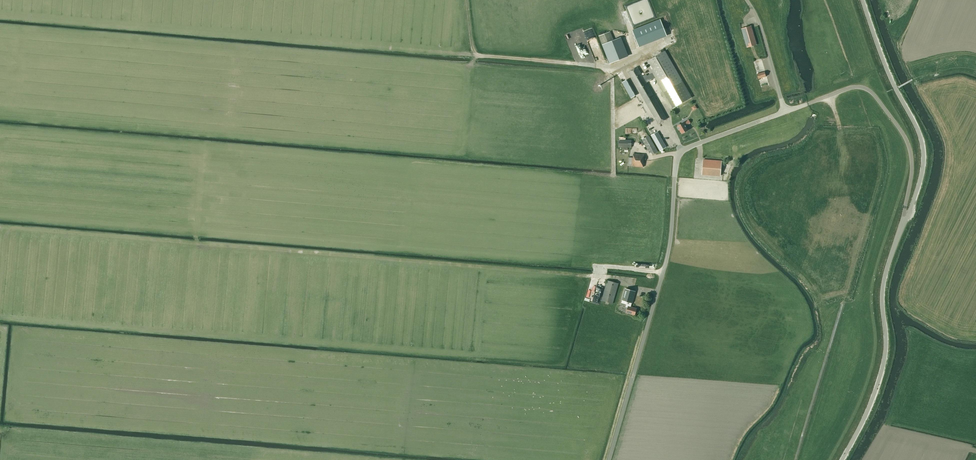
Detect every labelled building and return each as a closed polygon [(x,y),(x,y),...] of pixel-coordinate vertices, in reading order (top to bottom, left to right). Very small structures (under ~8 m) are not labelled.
[(651,21),(625,35),(634,51),(660,36),(651,21)] [(747,48),(756,45),(751,25),(741,28),(747,48)] [(610,31),(598,36),(609,63),(625,57),(618,38),(613,40),(610,31)] [(637,67),(628,72),(658,124),(667,119),(646,83),(655,78),(672,108),(691,97),(665,51),(644,63),(651,74),(647,76),(646,74),(642,76),(637,67)] [(635,96),(626,80),(622,83),(631,98),(635,96)] [(685,126),(690,123),(688,120),(683,123),(677,126),(678,127),(677,127),(679,129),(682,134),(688,130),(685,126)] [(651,135),(655,142),(660,151),(666,147),(657,132),(651,135)] [(658,152),(653,143),(648,135),(642,139),(649,153),(651,152),(653,155),(658,152)] [(631,147),(631,140),(618,140),(618,149),(627,149),(627,147),(631,147)] [(644,154),(633,154),(633,158),(628,157),(628,166),(643,167),(644,154)] [(720,176),(721,161),(703,160),(702,174),(720,176)] [(618,283),(607,280),(601,300),(613,303),(618,283)] [(628,307),(626,312),(635,315),(636,308),(630,307),(631,303),(632,303),(635,291),(625,288),(622,300),(627,301),(625,307),(628,307)]
